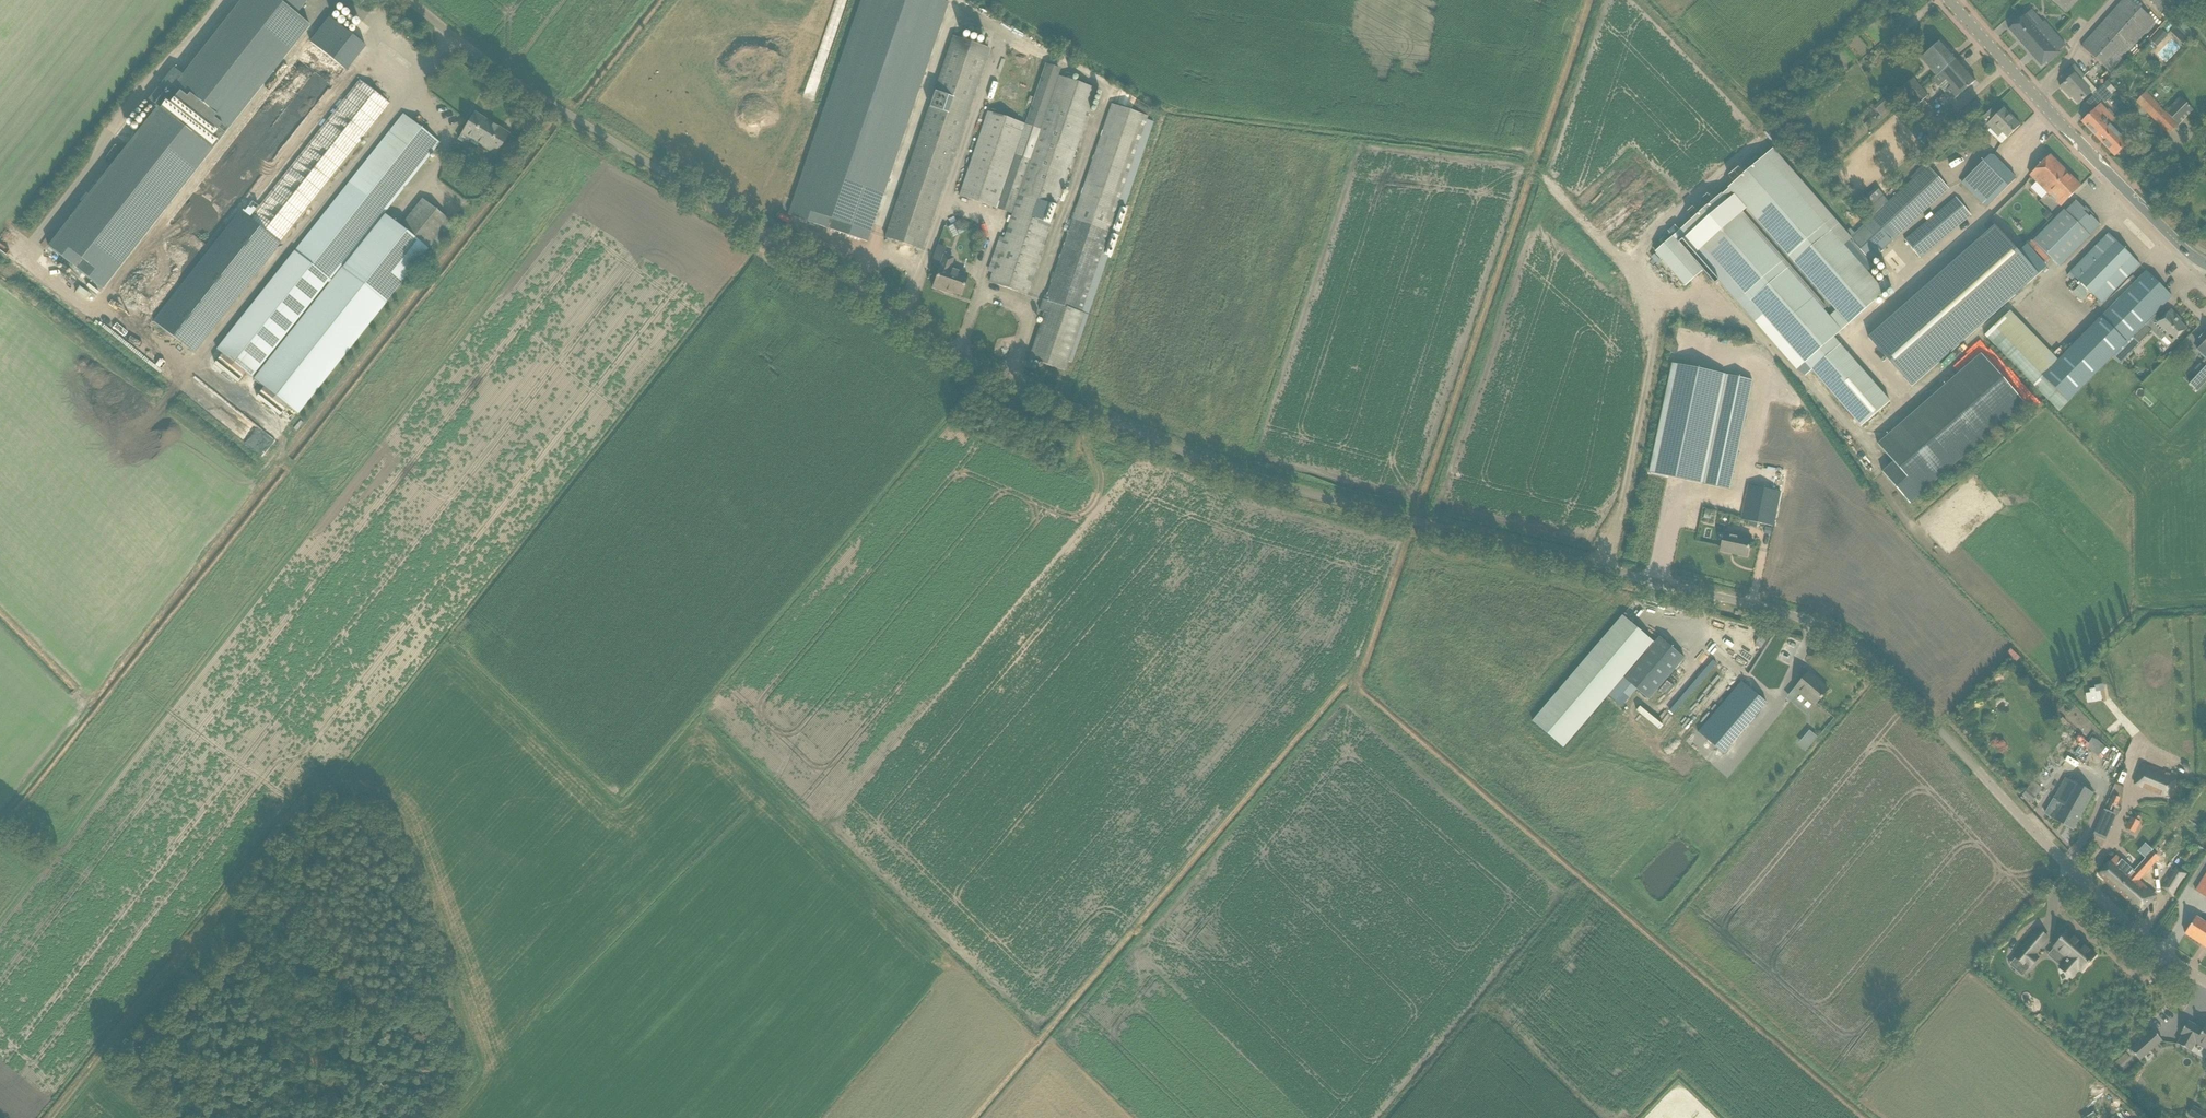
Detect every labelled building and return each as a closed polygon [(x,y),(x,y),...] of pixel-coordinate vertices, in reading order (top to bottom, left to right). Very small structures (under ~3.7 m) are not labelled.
[(309,26),(296,15),(307,1),(305,0),(242,0),(183,76),(173,68),(148,100),(158,107),(48,247),(103,289),(309,26)] [(948,2),(941,0),(861,0),(788,215),(867,242),(948,2)] [(2066,14),(2079,0),(2051,0),(2066,14)] [(2110,72),(2155,22),(2130,0),(2123,0),(2081,46),(2110,72)] [(2198,0),(2150,0),(2168,17),(2176,9),(2183,16),(2198,0)] [(2075,19),(2068,13),(2061,22),(2068,28),(2075,19)] [(2065,45),(2044,21),(2035,29),(2024,16),(2008,29),(2041,66),(2046,62),(2048,64),(2060,53),(2058,51),(2065,45)] [(310,42),(190,195),(224,221),(236,206),(346,70),(364,46),(329,18),(310,42)] [(2177,25),(2171,31),(2184,43),(2190,38),(2177,25)] [(2150,40),(2156,47),(2167,35),(2161,29),(2150,40)] [(885,237),(920,249),(989,48),(953,36),(885,237)] [(1923,56),(1940,76),(1957,60),(1940,41),(1923,56)] [(1957,60),(1940,76),(1935,80),(1941,86),(1948,80),(1954,87),(1947,93),(1954,100),(1976,81),(1957,60)] [(996,209),(1011,214),(1059,76),(1061,69),(1045,64),(1025,124),(996,209)] [(2097,91),(2081,73),(2074,65),(2061,77),(2066,82),(2060,88),(2066,94),(2068,93),(2078,104),(2091,93),(2092,94),(2095,92),(2097,91)] [(1059,76),(1011,214),(1004,238),(999,237),(988,272),(992,273),(989,282),(1026,295),(1030,284),(1093,88),(1059,76)] [(1897,92),(1904,101),(1920,86),(1913,78),(1897,92)] [(281,243),(383,113),(390,104),(359,80),(325,124),(319,119),(253,202),(249,199),(153,322),(194,354),(281,243)] [(2114,95),(2104,84),(2097,91),(2095,92),(2104,103),(2114,95)] [(1920,86),(1904,101),(1907,104),(1912,100),(1916,105),(1928,95),(1920,86)] [(2135,102),(2169,134),(2192,110),(2180,97),(2166,111),(2145,92),(2135,102)] [(1873,108),(1880,115),(1885,111),(1887,112),(1894,105),(1886,97),(1873,108)] [(1081,313),(1148,117),(1111,104),(1073,219),(1047,296),(1043,295),(1038,310),(1045,313),(1029,359),(1064,371),(1084,313),(1081,313)] [(2082,122),(2096,137),(2109,124),(2114,120),(2100,105),(2082,122)] [(1998,137),(2003,133),(2008,138),(2020,125),(2003,108),(1997,115),(1991,109),(1983,117),(1981,119),(1987,125),(1986,126),(1998,137)] [(987,112),(959,196),(996,209),(1025,124),(987,112)] [(475,113),(462,134),(484,148),(477,159),(482,162),(489,151),(495,155),(509,134),(492,124),(475,113)] [(439,143),(403,115),(297,249),(217,350),(222,354),(214,363),(238,382),(245,373),(251,377),(331,276),(333,277),(439,143)] [(2109,124),(2096,137),(2114,156),(2127,144),(2109,124)] [(1990,154),(1961,183),(1987,209),(2016,180),(1990,154)] [(503,160),(495,155),(486,171),(493,175),(503,160)] [(2031,175),(2061,205),(2081,186),(2050,156),(2031,175)] [(1729,188),(1732,192),(1734,194),(1726,200),(1721,194),(1685,226),(1805,362),(1861,426),(1860,426),(1861,427),(1890,401),(1889,401),(1833,338),(1882,295),(1876,287),(1885,280),(1870,263),(1850,240),(1841,247),(1763,158),(1729,188)] [(1849,239),(1871,262),(1949,190),(1927,166),(1854,233),(1850,228),(1844,234),(1849,239)] [(422,199),(400,227),(428,249),(449,221),(422,199)] [(1957,199),(1905,242),(1920,259),(1971,217),(1957,199)] [(2085,210),(2075,200),(2075,201),(2065,211),(2064,210),(2032,241),(2059,268),(2090,236),(2100,226),(2101,226),(2090,216),(2089,217),(2084,212),(2085,210)] [(2047,211),(2043,216),(2048,221),(2052,216),(2047,211)] [(384,216),(341,270),(384,304),(426,250),(384,216)] [(960,221),(948,225),(952,237),(965,233),(960,221)] [(1995,226),(1868,338),(1911,387),(2046,267),(2027,245),(2018,252),(1995,226)] [(2091,292),(2102,303),(2140,265),(2108,233),(2071,271),(2082,282),(2072,292),(2081,302),(2091,292)] [(1656,252),(1685,286),(1703,271),(1673,237),(1656,252)] [(960,295),(967,275),(968,274),(951,268),(954,258),(943,254),(943,255),(940,266),(939,269),(936,278),(932,288),(945,293),(946,291),(960,295)] [(341,270),(254,380),(264,388),(256,397),(280,415),(287,406),(297,414),(384,304),(341,270)] [(2133,337),(2144,324),(2172,296),(2146,271),(2138,279),(2058,360),(2010,312),(1984,336),(2059,412),(2068,402),(2113,357),(2113,356),(2126,343),(2133,337)] [(2154,315),(2144,324),(2151,331),(2160,340),(2161,340),(2162,341),(2169,347),(2172,344),(2172,343),(2179,336),(2186,329),(2179,322),(2176,319),(2178,317),(2171,310),(2163,318),(2160,321),(2154,315)] [(2144,339),(2151,331),(2144,324),(2133,337),(2139,344),(2144,339)] [(2205,331),(2197,340),(2198,340),(2199,339),(2204,343),(2197,351),(2205,359),(2205,331)] [(2120,363),(2133,350),(2126,343),(2113,356),(2113,357),(2120,363)] [(1892,463),(1882,472),(1909,503),(2025,404),(1980,354),(1878,443),(1892,463)] [(1649,473),(1704,484),(1726,375),(1672,363),(1649,473)] [(2189,385),(2198,392),(2205,383),(2205,366),(2189,385)] [(2170,369),(2158,373),(2163,384),(2174,380),(2170,369)] [(1704,484),(1730,490),(1730,487),(1731,483),(1752,380),(1726,375),(1704,484)] [(1746,490),(1741,520),(1773,526),(1774,526),(1775,523),(1774,523),(1781,492),(1748,485),(1747,487),(1746,490)] [(1725,532),(1721,551),(1747,557),(1751,537),(1725,532)] [(1631,608),(1626,614),(1633,620),(1638,614),(1631,608)] [(1623,678),(1624,679),(1655,643),(1622,616),(1533,721),(1563,748),(1623,678)] [(1624,679),(1649,700),(1684,658),(1660,637),(1655,643),(1624,679)] [(1788,661),(1793,649),(1787,646),(1781,658),(1788,661)] [(1796,688),(1815,705),(1821,698),(1821,699),(1823,697),(1822,696),(1828,690),(1809,673),(1796,688)] [(1741,682),(1699,731),(1724,754),(1767,703),(1741,682)] [(1662,730),(1667,725),(1644,705),(1639,710),(1662,730)] [(1809,731),(1803,738),(1811,744),(1816,737),(1809,731)] [(2109,760),(2115,750),(2093,737),(2087,748),(2109,760)] [(2142,763),(2135,785),(2171,799),(2178,777),(2142,763)] [(2066,778),(2050,806),(2052,808),(2048,815),(2073,829),(2093,794),(2066,778)] [(2026,791),(2022,796),(2031,803),(2035,798),(2026,791)] [(2113,795),(2107,808),(2111,810),(2114,804),(2116,805),(2119,797),(2113,795)] [(2131,817),(2125,828),(2134,834),(2141,823),(2138,822),(2141,818),(2136,815),(2134,819),(2131,817)] [(2148,868),(2153,862),(2158,857),(2153,853),(2152,851),(2151,851),(2145,857),(2142,862),(2145,864),(2148,868)] [(2115,856),(2098,875),(2118,892),(2141,912),(2155,896),(2141,883),(2146,877),(2136,868),(2131,874),(2128,877),(2119,869),(2123,864),(2115,856)] [(2187,873),(2175,866),(2162,889),(2173,896),(2187,873)] [(2195,891),(2205,898),(2205,874),(2195,891)] [(2185,934),(2202,945),(2205,948),(2205,923),(2196,916),(2191,925),(2185,934)] [(2066,932),(2053,947),(2067,959),(2059,968),(2069,977),(2071,979),(2078,970),(2078,969),(2082,972),(2096,956),(2083,944),(2081,946),(2066,932)] [(2014,957),(2029,970),(2038,958),(2034,954),(2041,946),(2030,938),(2014,957)] [(2042,1016),(2039,1020),(2044,1024),(2048,1020),(2042,1016)] [(2179,1035),(2181,1036),(2194,1044),(2195,1045),(2197,1042),(2205,1047),(2205,1025),(2205,1024),(2202,1031),(2186,1022),(2179,1035)] [(2151,1030),(2129,1049),(2139,1060),(2161,1041),(2151,1030)] [(2188,1115),(2194,1117),(2205,1117),(2205,1113),(2193,1106),(2188,1115)]
